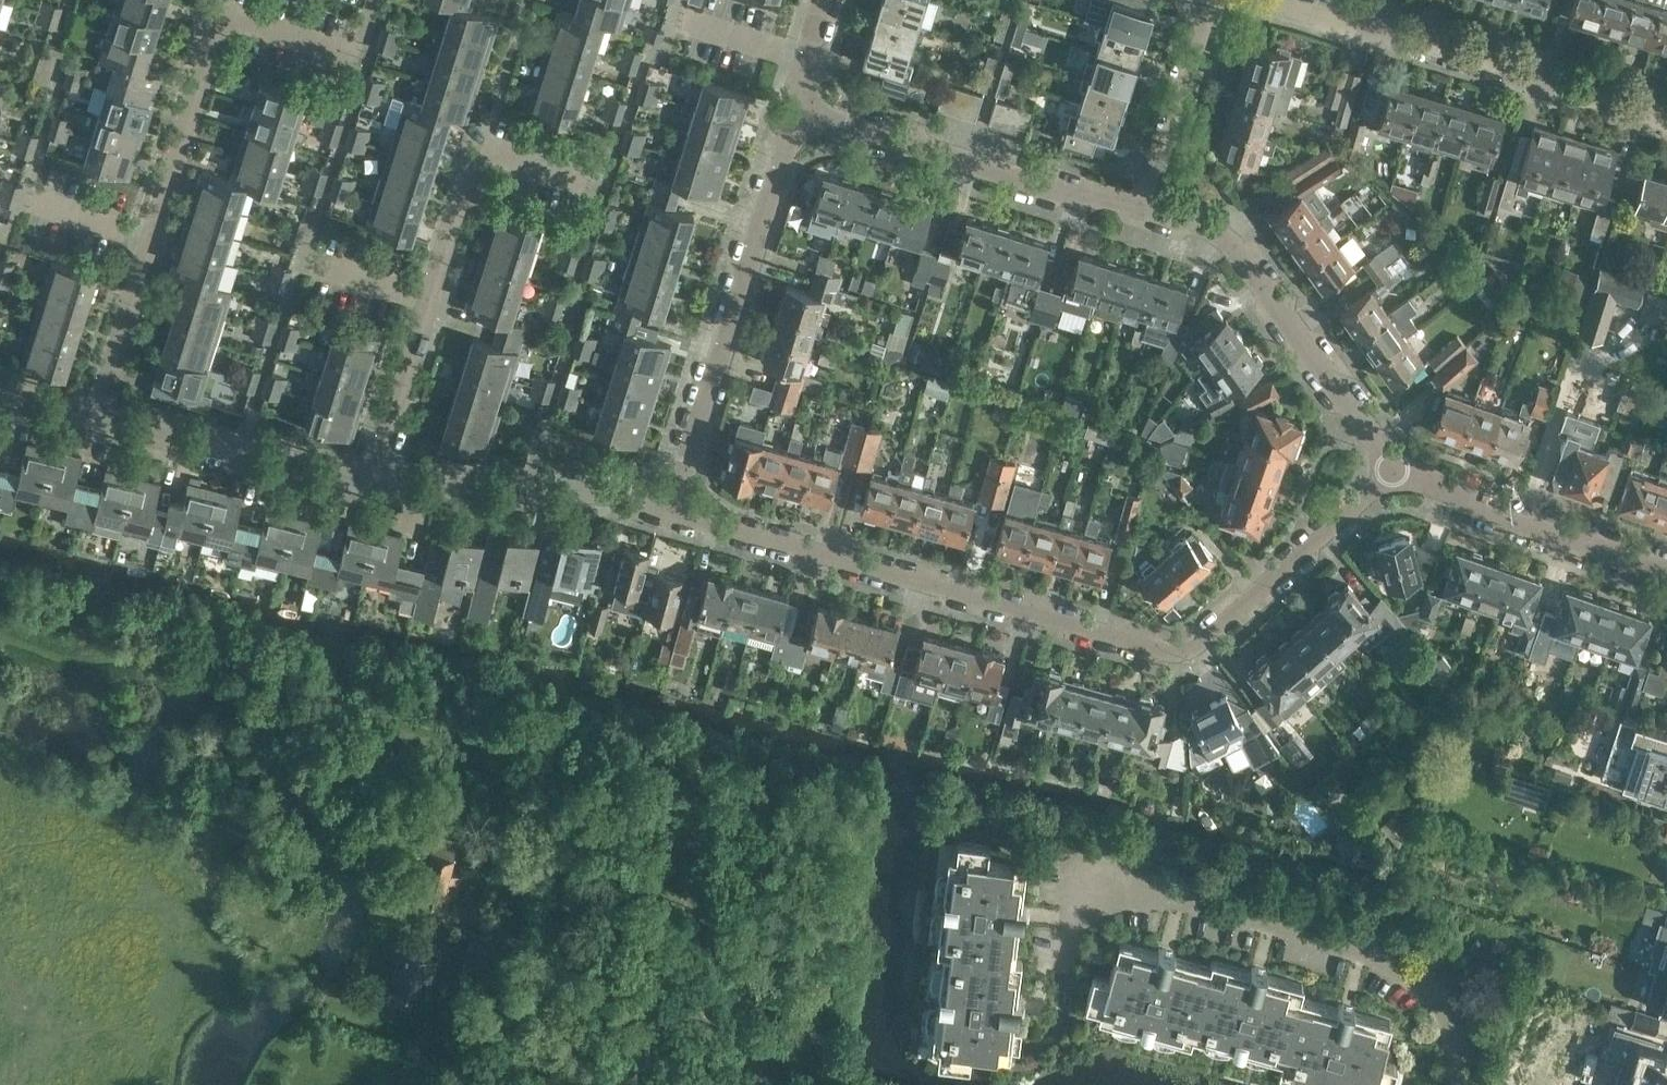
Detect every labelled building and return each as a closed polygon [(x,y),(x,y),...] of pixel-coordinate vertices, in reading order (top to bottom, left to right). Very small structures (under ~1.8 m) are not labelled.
[(41,10),(60,16),(63,6),(45,0),(44,0),(41,10)] [(118,8),(162,21),(169,0),(121,0),(118,8)] [(454,5),(447,29),(491,43),(499,18),(442,0),(438,0),(454,5)] [(499,18),(500,17),(472,8),(474,0),(442,0),(499,18)] [(605,23),(621,28),(630,1),(625,0),(580,0),(576,13),(605,23)] [(879,11),(930,26),(937,0),(936,0),(882,0),(879,11)] [(1098,22),(1145,37),(1153,11),(1147,9),(1150,0),(1105,0),(1098,22)] [(1514,1),(1542,9),(1545,0),(1514,0),(1514,1)] [(1568,17),(1596,26),(1605,0),(1573,0),(1568,17)] [(1596,26),(1624,34),(1635,0),(1605,0),(1596,26)] [(1624,34),(1651,42),(1664,0),(1635,0),(1624,34)] [(1651,42),(1666,47),(1666,0),(1664,0),(1651,42)] [(1004,1),(998,19),(1008,22),(1013,4),(1004,1)] [(561,7),(553,33),(597,48),(605,23),(576,13),(561,7)] [(1021,7),(1016,25),(1025,28),(1031,10),(1021,7)] [(71,8),(68,20),(87,26),(91,14),(71,8)] [(118,8),(111,33),(154,46),(162,21),(118,8)] [(60,16),(41,10),(37,21),(57,27),(60,16)] [(879,11),(871,36),(911,48),(915,36),(921,38),(925,25),(879,11)] [(1008,22),(998,19),(993,36),(1002,39),(1008,22)] [(87,26),(68,20),(65,29),(84,35),(87,26)] [(1100,37),(1096,50),(1137,62),(1145,37),(1098,22),(1094,35),(1100,37)] [(1016,25),(1010,42),(1020,45),(1025,28),(1016,25)] [(382,26),(379,36),(399,42),(402,32),(382,26)] [(649,26),(645,37),(660,42),(663,31),(649,26)] [(446,29),(439,55),(483,69),(491,43),(446,29)] [(102,59),(108,61),(117,64),(118,62),(147,71),(148,69),(147,69),(154,46),(111,33),(102,59)] [(553,33),(545,58),(589,73),(597,48),(553,33)] [(399,42),(379,36),(376,46),(395,53),(399,42)] [(911,48),(871,36),(862,63),(883,69),(879,81),(905,89),(913,63),(907,61),(911,48)] [(1245,65),(1244,69),(1292,84),(1301,56),(1289,53),(1290,48),(1278,45),(1276,49),(1253,42),(1249,54),(1247,53),(1244,64),(1245,65)] [(642,52),(623,46),(620,57),(639,62),(642,52)] [(29,50),(26,61),(44,67),(48,56),(29,50)] [(1087,60),(1082,74),(1128,88),(1137,62),(1096,50),(1092,62),(1087,60)] [(988,54),(982,71),(992,74),(998,57),(988,54)] [(439,55),(431,80),(476,94),(483,69),(439,55)] [(639,62),(620,57),(617,67),(635,72),(639,62)] [(545,58),(537,84),(581,98),(589,73),(545,58)] [(1005,59),(1000,76),(1009,79),(1014,62),(1005,59)] [(44,67),(26,61),(22,71),(41,77),(44,67)] [(118,62),(117,64),(110,88),(155,102),(164,74),(148,69),(147,71),(118,62)] [(70,63),(66,75),(85,80),(88,69),(70,63)] [(1333,68),(1323,103),(1334,106),(1336,106),(1347,72),(1333,68)] [(1236,96),(1276,109),(1284,111),(1292,84),(1244,69),(1236,96)] [(992,74),(982,71),(976,87),(986,90),(992,74)] [(1338,107),(1333,122),(1346,125),(1360,76),(1347,72),(1336,106),(1338,107)] [(1084,89),(1080,101),(1120,114),(1128,88),(1082,74),(1078,87),(1084,89)] [(85,80),(66,75),(64,84),(82,90),(85,80)] [(366,76),(363,87),(383,93),(386,83),(366,76)] [(1000,76),(995,93),(1004,96),(1009,79),(1000,76)] [(265,78),(257,103),(301,117),(310,92),(265,78)] [(644,79),(641,87),(659,93),(662,85),(644,79)] [(704,79),(696,105),(741,119),(749,93),(704,79)] [(10,84),(0,80),(0,93),(6,95),(10,84)] [(424,103),(423,104),(453,113),(452,115),(468,119),(476,94),(431,80),(424,103)] [(938,107),(938,108),(950,111),(958,87),(945,83),(938,107)] [(1419,91),(1391,83),(1377,130),(1389,133),(1391,127),(1407,132),(1419,91)] [(537,84),(529,109),(573,123),(581,98),(537,84)] [(383,93),(363,87),(360,97),(380,104),(383,93)] [(638,100),(639,100),(656,105),(659,93),(641,87),(638,100)] [(958,87),(950,111),(963,115),(971,91),(958,87)] [(110,88),(102,112),(147,126),(155,102),(110,88)] [(971,91),(963,115),(975,119),(983,95),(971,91)] [(1419,91),(1407,132),(1406,135),(1417,138),(1418,135),(1433,139),(1445,99),(1419,91)] [(626,101),(608,95),(604,105),(623,112),(626,101)] [(1228,120),(1227,124),(1263,135),(1268,118),(1273,120),(1276,109),(1236,96),(1232,109),(1230,109),(1227,120),(1228,120)] [(407,101),(399,126),(444,140),(452,115),(453,113),(423,104),(424,103),(408,98),(407,101)] [(1008,102),(996,98),(988,123),(1001,127),(1008,102)] [(1445,99),(1433,139),(1432,143),(1444,146),(1445,143),(1459,147),(1472,107),(1445,99)] [(1120,114),(1080,101),(1076,114),(1069,112),(1060,140),(1090,149),(1095,134),(1112,140),(1120,114)] [(1021,106),(1008,102),(1001,127),(1013,131),(1021,106)] [(257,103),(249,129),(293,143),(301,117),(257,103)] [(623,112),(604,105),(601,116),(619,122),(623,112)] [(696,105),(688,130),(733,144),(741,119),(696,105)] [(1033,110),(1021,106),(1013,131),(1025,135),(1033,110)] [(1472,107),(1459,147),(1476,152),(1472,164),(1487,168),(1503,116),(1472,107)] [(102,112),(94,137),(140,151),(147,126),(102,112)] [(66,140),(69,130),(73,120),(54,114),(47,134),(66,140)] [(324,116),(320,127),(341,133),(344,123),(324,116)] [(1354,119),(1343,153),(1355,156),(1365,122),(1354,119)] [(1263,135),(1227,124),(1219,150),(1237,156),(1235,162),(1253,167),(1259,149),(1271,153),(1276,139),(1263,135)] [(351,125),(348,135),(368,142),(371,131),(351,125)] [(399,126),(391,151),(436,165),(444,140),(399,126)] [(1510,166),(1499,204),(1511,207),(1516,191),(1526,194),(1530,181),(1544,185),(1560,133),(1534,126),(1521,170),(1510,166)] [(320,127),(317,137),(337,143),(341,133),(320,127)] [(249,129),(241,154),(285,168),(293,143),(249,129)] [(628,129),(625,138),(643,144),(646,134),(628,129)] [(19,130),(16,139),(36,145),(39,136),(19,130)] [(688,130),(680,156),(725,170),(733,144),(688,130)] [(1560,133),(1544,185),(1575,194),(1591,142),(1560,133)] [(368,142),(348,135),(344,145),(365,152),(368,142)] [(140,151),(94,137),(86,164),(131,178),(140,151)] [(622,150),(624,150),(639,155),(643,144),(625,138),(622,150)] [(16,139),(13,151),(33,157),(36,145),(16,139)] [(1591,142),(1575,194),(1599,201),(1590,231),(1603,235),(1614,197),(1603,194),(1616,150),(1591,142)] [(1327,144),(1316,151),(1324,163),(1335,156),(1327,144)] [(1407,166),(1412,149),(1400,146),(1396,162),(1393,174),(1403,177),(1406,165),(1407,166)] [(391,151),(383,177),(429,191),(436,165),(391,151)] [(1324,163),(1316,151),(1285,171),(1293,184),(1303,177),(1324,163)] [(1431,179),(1438,157),(1427,153),(1420,175),(1431,179)] [(233,179),(233,180),(249,185),(249,186),(277,195),(277,193),(285,168),(241,154),(233,179)] [(680,156),(672,181),(683,185),(717,196),(725,170),(680,156)] [(1343,168),(1335,156),(1303,177),(1310,189),(1343,168)] [(308,167),(306,174),(326,181),(328,173),(308,167)] [(205,171),(197,196),(241,210),(249,185),(233,180),(205,171)] [(1666,229),(1666,178),(1645,171),(1635,205),(1651,210),(1647,222),(1666,229)] [(1476,206),(1477,206),(1476,211),(1488,215),(1489,210),(1490,211),(1500,176),(1487,172),(1476,206)] [(817,191),(806,226),(829,233),(829,230),(834,232),(850,181),(823,173),(822,175),(818,174),(813,189),(817,191)] [(306,174),(302,187),(320,193),(322,193),(326,181),(306,174)] [(335,175),(332,185),(352,191),(355,181),(335,175)] [(657,176),(653,187),(679,196),(683,185),(672,181),(657,176)] [(383,177),(376,202),(421,216),(429,191),(383,177)] [(3,179),(0,189),(20,195),(23,186),(3,179)] [(850,181),(834,232),(843,235),(845,230),(863,236),(866,227),(878,190),(850,181)] [(352,191),(332,185),(329,196),(349,202),(352,191)] [(653,187),(650,199),(676,207),(679,196),(653,187)] [(0,189),(0,201),(17,206),(20,195),(0,189)] [(878,190),(866,227),(881,232),(881,236),(891,239),(904,198),(878,190)] [(1270,215),(1287,238),(1317,217),(1309,205),(1311,201),(1303,190),(1270,215)] [(197,196),(189,221),(233,235),(241,210),(197,196)] [(904,198),(891,239),(899,242),(901,238),(919,244),(931,207),(904,198)] [(676,207),(650,199),(642,224),(688,239),(696,213),(676,207)] [(1317,217),(1287,238),(1304,262),(1334,240),(1326,229),(1329,224),(1337,218),(1336,217),(1345,210),(1339,201),(1330,208),(1329,208),(1321,214),(1317,217)] [(376,202),(368,228),(413,242),(421,216),(376,202)] [(603,203),(601,211),(621,218),(624,210),(610,205),(603,203)] [(498,205),(490,231),(535,245),(543,219),(498,205)] [(598,225),(600,225),(616,230),(621,218),(601,211),(598,225)] [(288,214),(285,224),(305,230),(308,220),(288,214)] [(935,253),(928,279),(930,279),(926,292),(938,295),(947,272),(952,273),(957,260),(980,268),(982,263),(993,227),(966,218),(954,254),(952,253),(951,258),(935,253)] [(189,221),(181,246),(225,260),(233,235),(189,221)] [(305,230),(285,224),(282,235),(302,241),(305,230)] [(642,224),(634,250),(680,264),(688,239),(642,224)] [(993,227),(982,263),(999,269),(999,274),(1007,276),(1020,235),(993,227)] [(490,231),(482,257),(527,270),(535,245),(490,231)] [(1004,287),(1000,299),(1031,309),(1027,319),(1040,324),(1050,289),(1039,286),(1040,281),(1036,279),(1047,243),(1020,235),(1007,276),(1004,287)] [(1393,238),(1362,261),(1371,274),(1402,251),(1393,238)] [(1334,240),(1304,262),(1320,284),(1335,273),(1339,279),(1354,268),(1334,240)] [(1339,310),(1357,335),(1387,313),(1379,301),(1382,297),(1389,290),(1386,287),(1401,276),(1397,270),(1409,261),(1412,265),(1420,259),(1410,245),(1402,251),(1371,274),(1377,283),(1339,310)] [(181,246),(173,271),(233,291),(234,289),(217,284),(225,260),(181,246)] [(563,246),(559,256),(577,261),(580,250),(563,246)] [(883,263),(887,250),(879,248),(875,261),(883,263)] [(910,283),(922,287),(925,278),(928,279),(935,253),(921,249),(910,283)] [(634,250),(626,275),(672,290),(680,264),(634,250)] [(588,252),(585,262),(604,268),(607,259),(599,256),(588,252)] [(1062,293),(1058,306),(1089,316),(1091,311),(1106,261),(1078,253),(1067,289),(1064,288),(1062,293)] [(827,256),(819,254),(815,266),(823,268),(827,256)] [(1474,264),(1466,255),(1456,262),(1463,272),(1474,264)] [(577,261),(559,256),(556,267),(574,272),(577,261)] [(823,268),(832,272),(836,259),(827,256),(823,268)] [(482,257),(475,282),(519,296),(527,270),(482,257)] [(15,276),(19,266),(0,260),(0,271),(15,276)] [(55,260),(47,286),(92,300),(99,274),(55,260)] [(1106,261),(1091,311),(1117,319),(1118,317),(1132,270),(1106,261)] [(604,268),(585,262),(582,274),(588,276),(601,280),(604,268)] [(272,264),(269,274),(289,280),(292,270),(288,268),(272,264)] [(815,266),(811,279),(837,287),(841,275),(832,272),(823,268),(815,266)] [(1579,332),(1597,338),(1602,340),(1617,297),(1636,304),(1644,280),(1601,266),(1579,332)] [(1583,298),(1591,272),(1575,267),(1567,293),(1583,298)] [(1132,270),(1118,317),(1136,323),(1138,317),(1146,320),(1159,278),(1132,270)] [(0,271),(0,283),(12,287),(15,276),(0,271)] [(173,271),(172,272),(189,278),(181,302),(225,316),(233,291),(173,271)] [(269,274),(266,285),(282,290),(286,291),(289,280),(269,274)] [(618,301),(644,309),(664,315),(672,290),(626,275),(618,301)] [(876,281),(865,277),(861,290),(872,293),(876,281)] [(1146,320),(1143,329),(1141,337),(1164,344),(1156,361),(1168,367),(1177,347),(1188,323),(1176,320),(1186,287),(1159,278),(1146,320)] [(786,284),(778,310),(815,321),(823,295),(853,306),(857,294),(846,291),(846,290),(837,287),(811,279),(808,290),(786,284)] [(1505,295),(1487,279),(1474,292),(1490,309),(1505,295)] [(1547,284),(1530,280),(1527,290),(1544,295),(1547,284)] [(519,296),(475,282),(467,308),(501,319),(511,321),(519,296)] [(996,284),(992,297),(1000,299),(1004,287),(996,284)] [(47,286),(39,311),(84,325),(92,300),(47,286)] [(1040,324),(1042,325),(1051,328),(1058,306),(1062,293),(1050,289),(1040,324)] [(1527,299),(1522,293),(1513,304),(1518,309),(1528,312),(1531,306),(1527,299)] [(544,294),(541,302),(562,309),(564,301),(544,294)] [(1645,300),(1639,317),(1666,326),(1666,297),(1663,296),(1660,305),(1645,300)] [(1408,298),(1387,313),(1357,335),(1374,358),(1404,336),(1416,327),(1407,315),(1415,309),(1408,298)] [(644,309),(618,301),(614,313),(640,321),(644,309)] [(181,302),(173,327),(217,341),(225,316),(181,302)] [(541,302),(537,315),(558,321),(562,309),(541,302)] [(1185,340),(1181,348),(1184,353),(1186,355),(1189,353),(1191,356),(1196,353),(1205,366),(1242,340),(1241,339),(1240,334),(1235,327),(1231,326),(1225,317),(1224,318),(1215,306),(1195,320),(1202,330),(1199,333),(1200,336),(1194,341),(1190,336),(1185,340)] [(893,330),(894,330),(907,334),(913,313),(899,309),(893,330)] [(778,310),(771,334),(807,346),(811,333),(820,335),(824,324),(815,321),(778,310)] [(39,311),(31,336),(76,350),(84,325),(39,311)] [(614,313),(610,325),(626,330),(618,355),(662,369),(670,343),(655,338),(658,326),(640,321),(614,313)] [(257,314),(254,325),(273,331),(277,321),(257,314)] [(501,319),(498,330),(522,338),(526,326),(511,321),(501,319)] [(284,323),(281,333),(301,340),(304,329),(284,323)] [(339,323),(332,349),(377,363),(384,337),(339,323)] [(254,325),(250,335),(265,340),(270,342),(273,331),(254,325)] [(1042,325),(1038,338),(1047,341),(1051,328),(1042,325)] [(825,335),(841,340),(844,330),(828,326),(825,335)] [(173,327),(165,353),(209,367),(217,341),(173,327)] [(1143,329),(1134,327),(1130,340),(1139,343),(1141,337),(1143,329)] [(522,338),(498,330),(494,342),(519,350),(522,338)] [(907,334),(894,330),(889,345),(902,349),(907,334)] [(577,332),(574,341),(595,348),(598,339),(577,332)] [(301,340),(281,333),(277,344),(298,350),(301,340)] [(1426,360),(1435,370),(1464,344),(1455,333),(1426,360)] [(771,334),(763,360),(779,365),(775,378),(798,385),(818,391),(822,379),(803,372),(799,371),(804,356),(809,358),(812,348),(807,347),(807,346),(771,334)] [(31,336),(23,362),(68,376),(76,350),(31,336)] [(519,350),(494,342),(474,336),(466,361),(511,375),(519,350)] [(1404,336),(1374,358),(1390,380),(1405,369),(1408,374),(1424,363),(1404,336)] [(1242,340),(1205,366),(1197,373),(1206,386),(1199,391),(1205,399),(1212,411),(1233,399),(1226,387),(1234,382),(1236,384),(1251,373),(1250,370),(1258,364),(1261,359),(1257,354),(1251,354),(1242,340)] [(574,341),(571,353),(591,360),(595,348),(574,341)] [(889,345),(885,343),(881,358),(890,361),(901,354),(902,349),(889,345)] [(1426,399),(1429,406),(1424,420),(1435,424),(1433,430),(1460,439),(1480,379),(1470,375),(1463,397),(1446,391),(1448,386),(1449,387),(1451,383),(1478,358),(1464,344),(1435,370),(1428,377),(1434,383),(1432,387),(1430,388),(1426,399)] [(332,349),(324,375),(369,389),(377,363),(332,349)] [(836,355),(820,350),(817,360),(833,365),(836,355)] [(951,358),(923,351),(920,367),(947,374),(951,358)] [(159,379),(155,391),(205,407),(210,394),(201,391),(209,367),(165,353),(157,378),(159,379)] [(618,355),(610,380),(654,394),(662,369),(618,355)] [(466,361),(458,387),(503,401),(511,375),(466,361)] [(241,365),(238,375),(258,381),(261,371),(257,369),(256,369),(241,365)] [(268,373),(264,384),(284,390),(287,378),(268,373)] [(952,381),(928,373),(923,391),(946,398),(952,381)] [(1500,410),(1488,448),(1515,457),(1519,446),(1522,447),(1527,431),(1524,430),(1530,411),(1544,416),(1556,378),(1543,373),(1533,403),(1523,400),(1519,412),(1502,406),(1501,410),(1500,410)] [(238,375),(235,385),(250,390),(254,392),(258,381),(238,375)] [(324,375),(316,400),(361,414),(369,389),(324,375)] [(538,375),(534,385),(552,390),(555,380),(538,375)] [(798,385),(775,378),(767,402),(791,409),(798,385)] [(1591,378),(1582,402),(1605,410),(1613,386),(1591,378)] [(1480,379),(1460,439),(1488,448),(1500,410),(1485,405),(1493,383),(1480,379)] [(610,380),(602,406),(646,420),(654,394),(610,380)] [(1272,380),(1238,398),(1245,412),(1280,394),(1272,380)] [(563,383),(560,392),(577,398),(580,388),(563,383)] [(284,390),(264,384),(261,394),(280,400),(284,390)] [(552,390),(534,385),(531,396),(549,401),(552,390)] [(458,387),(450,413),(495,427),(503,401),(458,387)] [(1622,390),(1616,407),(1664,423),(1666,414),(1666,406),(1622,390)] [(560,392),(556,403),(573,409),(577,398),(560,392)] [(361,414),(316,400),(308,426),(353,440),(361,414)] [(646,420),(602,406),(594,431),(638,445),(646,420)] [(1274,413),(1256,407),(1247,434),(1286,448),(1292,450),(1302,422),(1290,418),(1291,415),(1276,409),(1274,413)] [(1581,415),(1574,413),(1567,410),(1559,433),(1565,435),(1560,448),(1562,449),(1553,476),(1562,479),(1560,484),(1576,489),(1591,446),(1577,441),(1579,433),(1575,432),(1581,415)] [(450,413),(442,438),(487,452),(495,427),(450,413)] [(1170,434),(1159,419),(1148,435),(1160,438),(1170,434)] [(786,449),(775,487),(800,494),(811,456),(799,452),(803,439),(800,438),(805,423),(795,420),(787,449),(786,449)] [(735,435),(734,434),(722,477),(749,485),(750,480),(761,442),(764,429),(738,422),(735,435)] [(1112,430),(1087,422),(1083,435),(1108,443),(1112,430)] [(811,456),(800,494),(827,501),(837,465),(841,466),(843,461),(856,465),(867,427),(851,423),(843,450),(842,451),(826,446),(824,451),(814,448),(812,456),(811,456)] [(522,424),(519,434),(536,439),(539,430),(522,424)] [(867,427),(856,465),(872,469),(882,431),(867,427)] [(1175,439),(1187,443),(1190,444),(1195,432),(1183,428),(1174,432),(1172,438),(1173,438),(1175,439)] [(1591,446),(1576,489),(1593,495),(1594,490),(1604,493),(1614,465),(1616,466),(1620,453),(1625,450),(1629,452),(1630,450),(1636,435),(1636,433),(1627,430),(1623,443),(1619,446),(1610,443),(1607,452),(1591,446)] [(536,439),(519,434),(515,445),(533,451),(536,439)] [(1247,434),(1238,462),(1276,475),(1277,472),(1281,474),(1286,460),(1282,458),(1286,448),(1247,434)] [(1645,439),(1636,435),(1630,450),(1640,453),(1645,439)] [(1172,439),(1159,443),(1168,460),(1180,464),(1187,444),(1172,439)] [(761,442),(750,480),(775,487),(786,449),(761,442)] [(0,488),(0,506),(11,509),(16,489),(41,495),(52,450),(25,443),(17,475),(4,472),(0,488)] [(52,450),(41,495),(68,502),(63,522),(77,526),(85,492),(72,489),(80,457),(52,450)] [(899,472),(886,518),(911,525),(922,487),(926,474),(915,470),(911,469),(915,454),(905,452),(899,472)] [(922,487),(911,525),(936,532),(947,494),(933,490),(937,477),(936,477),(940,462),(938,461),(939,458),(931,455),(926,474),(922,487)] [(978,503),(989,506),(1002,460),(991,457),(978,503)] [(1276,475),(1226,458),(1217,485),(1220,486),(1228,488),(1271,503),(1277,486),(1273,485),(1276,475)] [(1002,510),(1015,463),(1002,460),(989,506),(1002,510)] [(1169,466),(1162,472),(1181,495),(1192,485),(1180,472),(1169,466)] [(1656,475),(1630,466),(1618,503),(1644,512),(1656,475)] [(85,492),(77,526),(117,536),(120,524),(132,476),(105,469),(98,496),(85,492)] [(860,511),(886,518),(899,472),(889,470),(887,477),(870,473),(860,511)] [(1656,475),(1644,512),(1666,520),(1666,475),(1658,472),(1656,475)] [(132,476),(120,524),(146,531),(144,543),(156,546),(165,512),(153,509),(159,483),(132,476)] [(947,494),(936,532),(962,540),(973,501),(959,498),(963,485),(951,482),(947,494)] [(1005,510),(994,549),(1021,556),(1033,514),(1040,489),(1015,482),(1007,510),(1005,510)] [(165,512),(156,546),(172,550),(177,529),(202,535),(213,490),(185,483),(177,515),(165,512)] [(1271,503),(1228,488),(1220,486),(1216,498),(1224,501),(1219,516),(1222,517),(1221,521),(1235,526),(1237,522),(1258,529),(1259,527),(1262,528),(1271,503)] [(213,490),(202,535),(215,539),(225,562),(238,566),(246,532),(233,529),(241,497),(213,490)] [(1051,493),(1041,490),(1036,506),(1046,509),(1051,493)] [(1127,493),(1114,540),(1128,544),(1140,497),(1127,493)] [(1059,521),(1047,563),(1073,570),(1084,531),(1071,528),(1074,516),(1072,515),(1076,500),(1067,498),(1059,521)] [(246,532),(238,566),(239,566),(252,569),(254,561),(280,568),(281,564),(293,516),(265,509),(259,535),(247,532),(246,532)] [(1033,514),(1021,556),(1047,563),(1059,521),(1033,514)] [(1084,531),(1073,570),(1099,577),(1110,538),(1095,534),(1099,518),(1088,515),(1084,531)] [(293,516),(281,564),(308,571),(305,583),(318,586),(326,551),(314,548),(320,522),(293,516)] [(326,551),(318,586),(332,590),(349,573),(363,576),(374,529),(347,522),(339,554),(326,551)] [(1131,536),(1136,537),(1143,531),(1133,528),(1131,536)] [(374,529),(363,576),(391,583),(388,595),(401,599),(399,608),(412,611),(415,602),(423,566),(396,559),(402,536),(374,529)] [(412,611),(412,613),(432,618),(438,595),(460,600),(463,586),(473,588),(474,588),(485,545),(484,544),(432,531),(423,566),(415,602),(412,611)] [(474,588),(473,588),(466,613),(487,618),(497,580),(528,587),(529,588),(540,544),(538,544),(487,531),(484,544),(485,545),(474,588)] [(529,588),(528,587),(521,613),(542,618),(549,591),(581,600),(584,589),(596,592),(609,548),(541,531),(538,544),(540,544),(529,588)] [(1136,544),(1131,563),(1141,575),(1137,578),(1153,596),(1158,591),(1167,601),(1188,583),(1158,548),(1143,531),(1136,537),(1135,543),(1136,544)] [(1166,542),(1158,548),(1188,583),(1216,558),(1200,540),(1194,546),(1186,536),(1172,548),(1166,542)] [(1378,544),(1388,584),(1402,580),(1402,579),(1419,574),(1410,536),(1378,544)] [(622,546),(611,589),(616,590),(612,605),(645,614),(645,613),(649,599),(636,596),(644,567),(648,553),(622,546)] [(1444,592),(1470,601),(1485,560),(1458,550),(1458,552),(1456,551),(1448,572),(1450,573),(1444,592)] [(1485,560),(1470,601),(1497,610),(1512,569),(1485,560)] [(683,578),(644,567),(636,596),(649,599),(645,613),(671,620),(683,578)] [(1512,569),(1497,610),(1513,616),(1509,628),(1521,633),(1515,649),(1529,654),(1537,629),(1540,621),(1526,616),(1531,601),(1533,602),(1540,581),(1538,580),(1538,578),(1512,569)] [(684,612),(670,662),(683,665),(694,625),(720,632),(735,582),(708,574),(707,576),(703,575),(701,584),(692,582),(684,612)] [(735,582),(720,632),(746,640),(750,626),(761,589),(735,582)] [(1328,601),(1332,605),(1357,634),(1368,646),(1388,628),(1395,637),(1408,626),(1380,594),(1370,603),(1362,593),(1360,596),(1349,583),(1328,601)] [(1594,597),(1567,588),(1566,590),(1565,589),(1557,611),(1559,612),(1553,630),(1579,639),(1594,597)] [(761,589),(750,626),(776,634),(770,656),(782,660),(789,634),(777,631),(787,596),(761,589)] [(1440,596),(1427,591),(1421,610),(1419,615),(1433,619),(1440,596)] [(1621,607),(1594,597),(1579,639),(1606,649),(1621,607)] [(602,631),(608,604),(594,600),(588,627),(602,631)] [(795,636),(787,667),(799,671),(805,648),(817,651),(818,646),(833,650),(843,613),(817,605),(807,639),(795,636)] [(1332,605),(1313,621),(1338,651),(1357,634),(1332,605)] [(1621,607),(1606,649),(1621,654),(1617,667),(1633,672),(1628,686),(1622,684),(1615,708),(1634,714),(1643,687),(1649,668),(1635,664),(1637,660),(1635,659),(1641,640),(1643,640),(1651,618),(1648,617),(1648,616),(1621,607)] [(1410,629),(1414,628),(1419,615),(1421,610),(1398,615),(1408,626),(1407,626),(1410,629)] [(833,650),(859,657),(870,620),(843,613),(833,650)] [(1470,632),(1475,618),(1466,614),(1461,629),(1470,632)] [(870,620),(859,657),(857,666),(867,669),(866,674),(882,679),(880,687),(893,690),(900,665),(887,661),(897,628),(870,620)] [(1313,621),(1292,639),(1320,671),(1319,672),(1326,679),(1345,663),(1336,653),(1338,651),(1313,621)] [(1537,629),(1529,654),(1545,660),(1553,635),(1537,629)] [(906,644),(893,691),(932,702),(936,691),(942,666),(949,642),(922,635),(919,647),(906,644)] [(1292,639),(1273,656),(1301,688),(1300,689),(1306,696),(1326,679),(1319,672),(1320,671),(1292,639)] [(942,666),(936,691),(962,698),(965,687),(976,650),(949,642),(942,666)] [(1662,661),(1659,671),(1649,668),(1643,687),(1662,693),(1666,678),(1666,646),(1662,661)] [(976,650),(965,687),(992,694),(986,717),(998,720),(1006,694),(993,690),(1003,657),(992,654),(993,651),(982,648),(981,651),(976,650)] [(1300,689),(1301,688),(1273,656),(1270,652),(1249,670),(1261,683),(1258,685),(1266,694),(1255,703),(1273,724),(1306,696),(1300,689)] [(1023,712),(1049,719),(1051,720),(1062,681),(1063,677),(1037,670),(1032,688),(1029,687),(1025,698),(1012,694),(1005,719),(1005,720),(1003,730),(1015,733),(1018,723),(1020,724),(1023,712)] [(1086,688),(1062,681),(1051,720),(1075,727),(1086,688)] [(1086,688),(1075,727),(1102,734),(1112,695),(1086,688)] [(1190,761),(1216,748),(1225,751),(1241,743),(1253,765),(1279,751),(1247,706),(1235,712),(1226,694),(1192,711),(1201,730),(1188,736),(1190,761)] [(1112,695),(1102,734),(1126,741),(1137,702),(1112,695)] [(1138,697),(1137,702),(1126,741),(1154,749),(1151,760),(1166,764),(1173,738),(1159,735),(1162,724),(1159,723),(1165,705),(1138,697)] [(846,709),(836,706),(830,728),(839,731),(846,709)] [(1374,713),(1362,723),(1370,732),(1381,722),(1374,713)] [(1617,733),(1603,778),(1643,791),(1666,799),(1666,733),(1622,719),(1617,733)] [(1344,730),(1338,735),(1352,749),(1359,742),(1349,731),(1347,733),(1344,730)] [(1286,733),(1277,740),(1284,750),(1294,743),(1286,733)] [(1112,784),(1099,780),(1096,789),(1110,793),(1112,784)] [(1386,826),(1398,840),(1404,828),(1392,814),(1386,826)] [(1652,830),(1666,834),(1666,818),(1656,815),(1652,830)] [(1338,847),(1336,856),(1358,862),(1359,846),(1354,839),(1349,838),(1338,847)] [(937,952),(944,953),(1016,960),(1020,923),(1023,923),(1025,908),(1021,907),(1026,866),(988,862),(989,846),(958,842),(956,858),(948,857),(937,952)] [(455,858),(434,853),(419,895),(434,900),(455,905),(462,876),(451,873),(455,858)] [(1637,913),(1638,913),(1642,919),(1660,925),(1647,966),(1657,969),(1666,972),(1666,911),(1641,902),(1637,913)] [(505,935),(479,928),(470,962),(495,969),(505,935)] [(407,933),(403,947),(401,946),(388,986),(424,999),(438,958),(424,953),(428,940),(407,933)] [(1097,1018),(1114,1023),(1112,1028),(1116,1031),(1121,1033),(1127,1034),(1131,1034),(1136,1034),(1138,1029),(1152,1033),(1150,1038),(1154,1040),(1158,1042),(1163,1044),(1168,1044),(1173,1044),(1175,1039),(1190,1043),(1192,1037),(1209,967),(1172,957),(1173,953),(1158,949),(1157,953),(1118,942),(1107,980),(1093,976),(1085,1007),(1099,1011),(1097,1018)] [(940,1048),(938,1062),(938,1064),(970,1067),(972,1051),(1010,1056),(1015,1016),(1019,1017),(1021,1001),(1017,1000),(1022,961),(1016,960),(944,953),(933,1047),(940,1048)] [(1461,970),(1471,962),(1463,953),(1454,960),(1461,970)] [(1209,967),(1192,1037),(1207,1041),(1205,1046),(1211,1049),(1214,1050),(1219,1052),(1225,1052),(1229,1052),(1230,1047),(1244,1051),(1243,1056),(1245,1057),(1248,1059),(1252,1061),(1256,1062),(1263,1063),(1266,1062),(1267,1057),(1282,1061),(1299,998),(1302,986),(1265,975),(1266,971),(1249,967),(1248,971),(1211,961),(1209,967)] [(1647,1002),(1666,1008),(1666,972),(1657,969),(1652,988),(1647,1002)] [(1282,1061),(1278,1074),(1321,1084),(1390,1084),(1396,1065),(1381,1061),(1391,1023),(1353,1013),(1354,1009),(1337,1004),(1336,1008),(1299,998),(1282,1061)] [(1611,1001),(1607,1016),(1654,1032),(1659,1017),(1611,1001)] [(1646,1030),(1606,1018),(1603,1030),(1642,1041),(1646,1030)] [(1617,1084),(1666,1084),(1666,1067),(1663,1066),(1666,1055),(1666,1049),(1632,1039),(1617,1084)]
